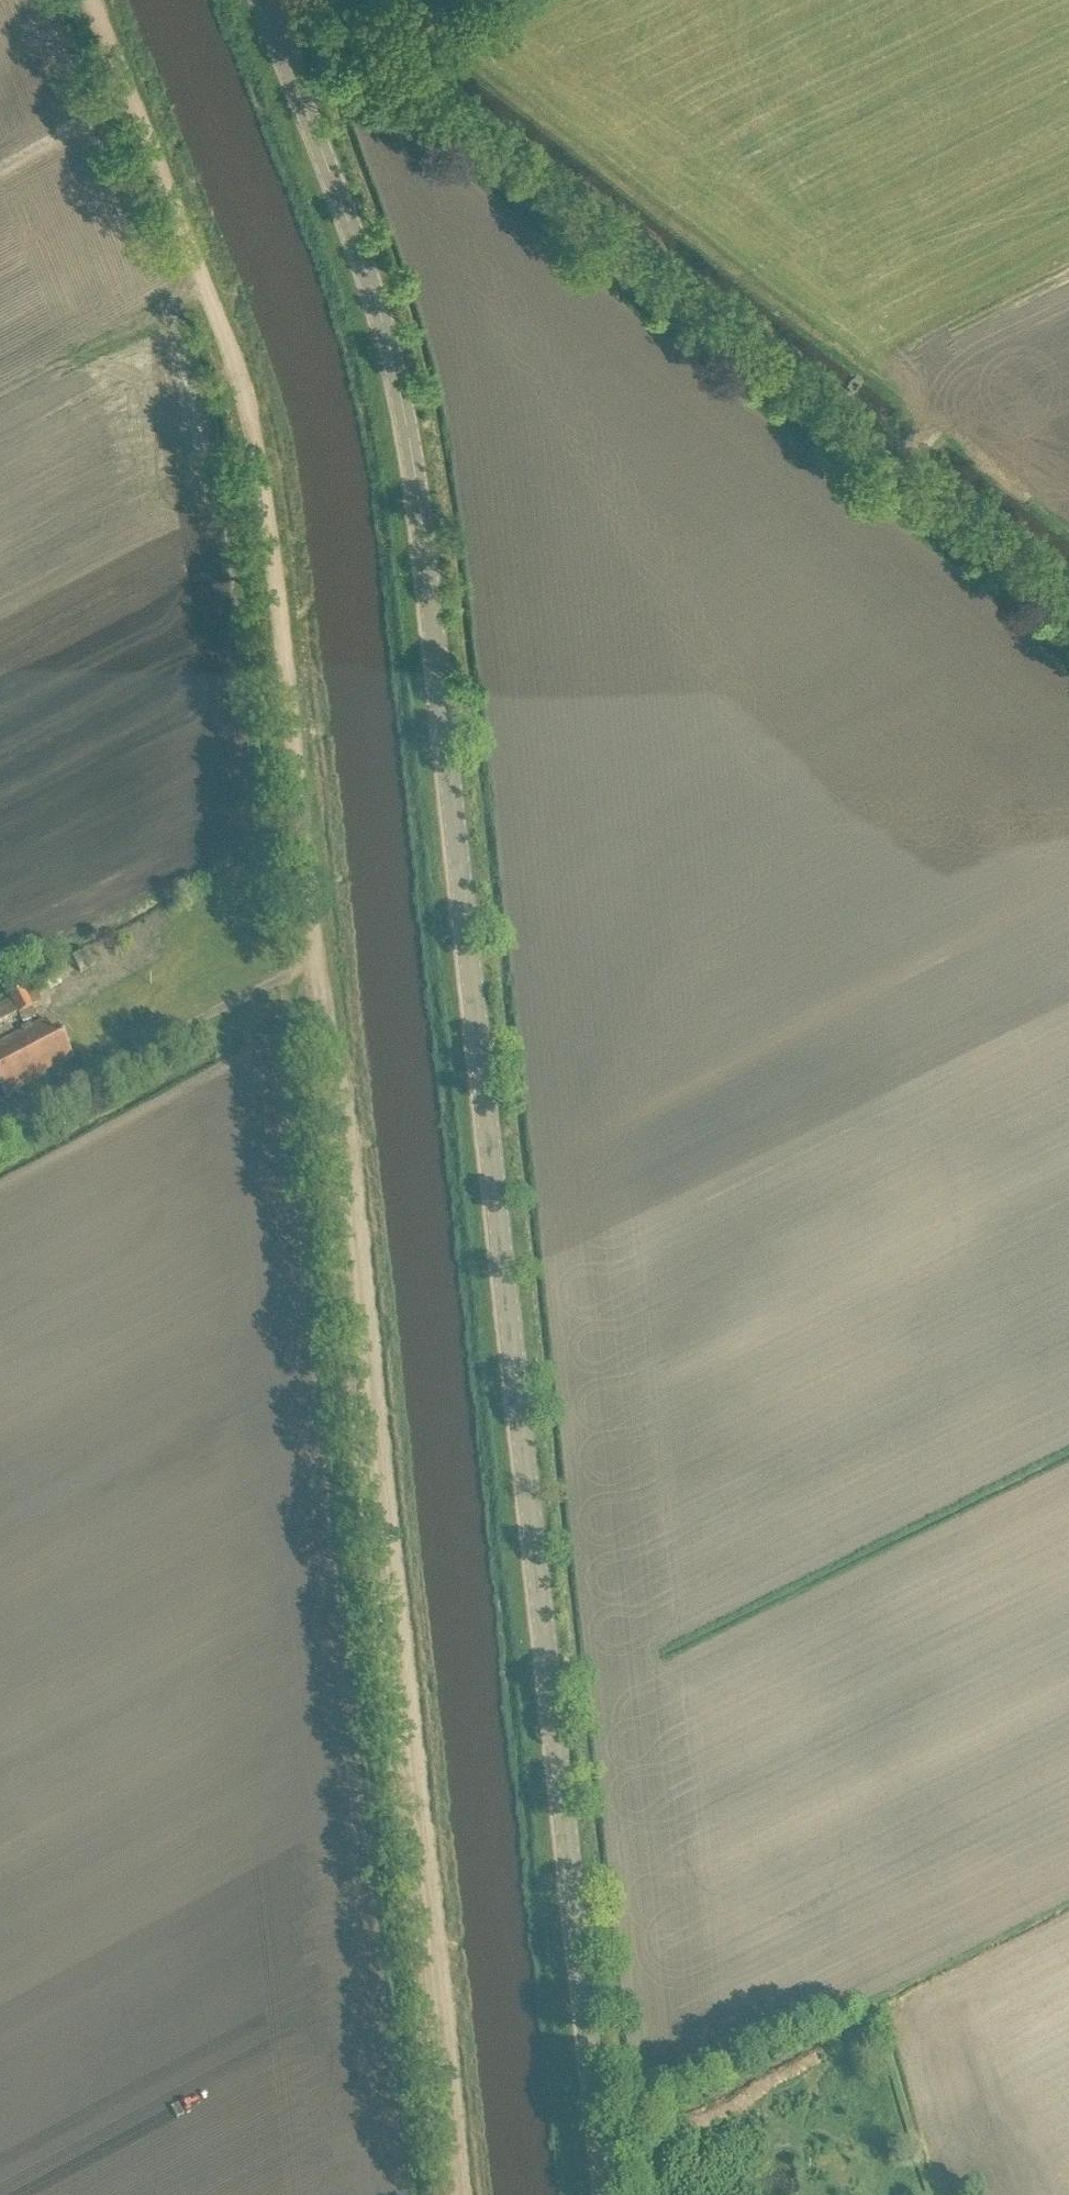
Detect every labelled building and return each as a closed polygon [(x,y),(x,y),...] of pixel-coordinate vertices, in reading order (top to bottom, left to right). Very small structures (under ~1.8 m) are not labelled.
[(17,1017),(19,1019),(34,1011),(25,994),(10,1001),(11,1003),(0,1008),(0,1026),(17,1017)] [(0,1045),(0,1090),(4,1098),(58,1070),(56,1067),(73,1058),(58,1030),(52,1033),(45,1021),(0,1045)]
